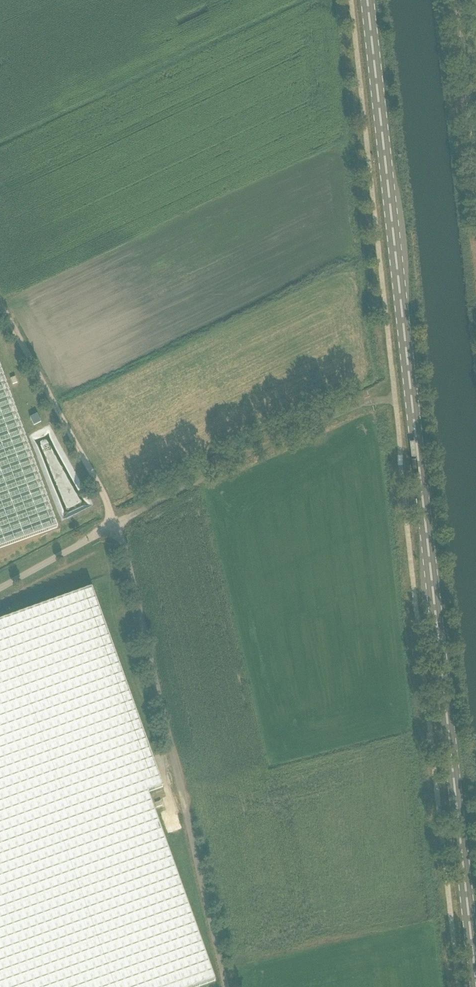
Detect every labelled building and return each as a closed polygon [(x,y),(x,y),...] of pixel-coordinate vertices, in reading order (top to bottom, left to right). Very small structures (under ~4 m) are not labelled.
[(57,529),(0,370),(0,549),(57,529)] [(37,414),(30,418),(34,425),(41,422),(37,414)] [(91,589),(0,621),(0,986),(198,986),(214,981),(150,802),(166,797),(91,589)]
